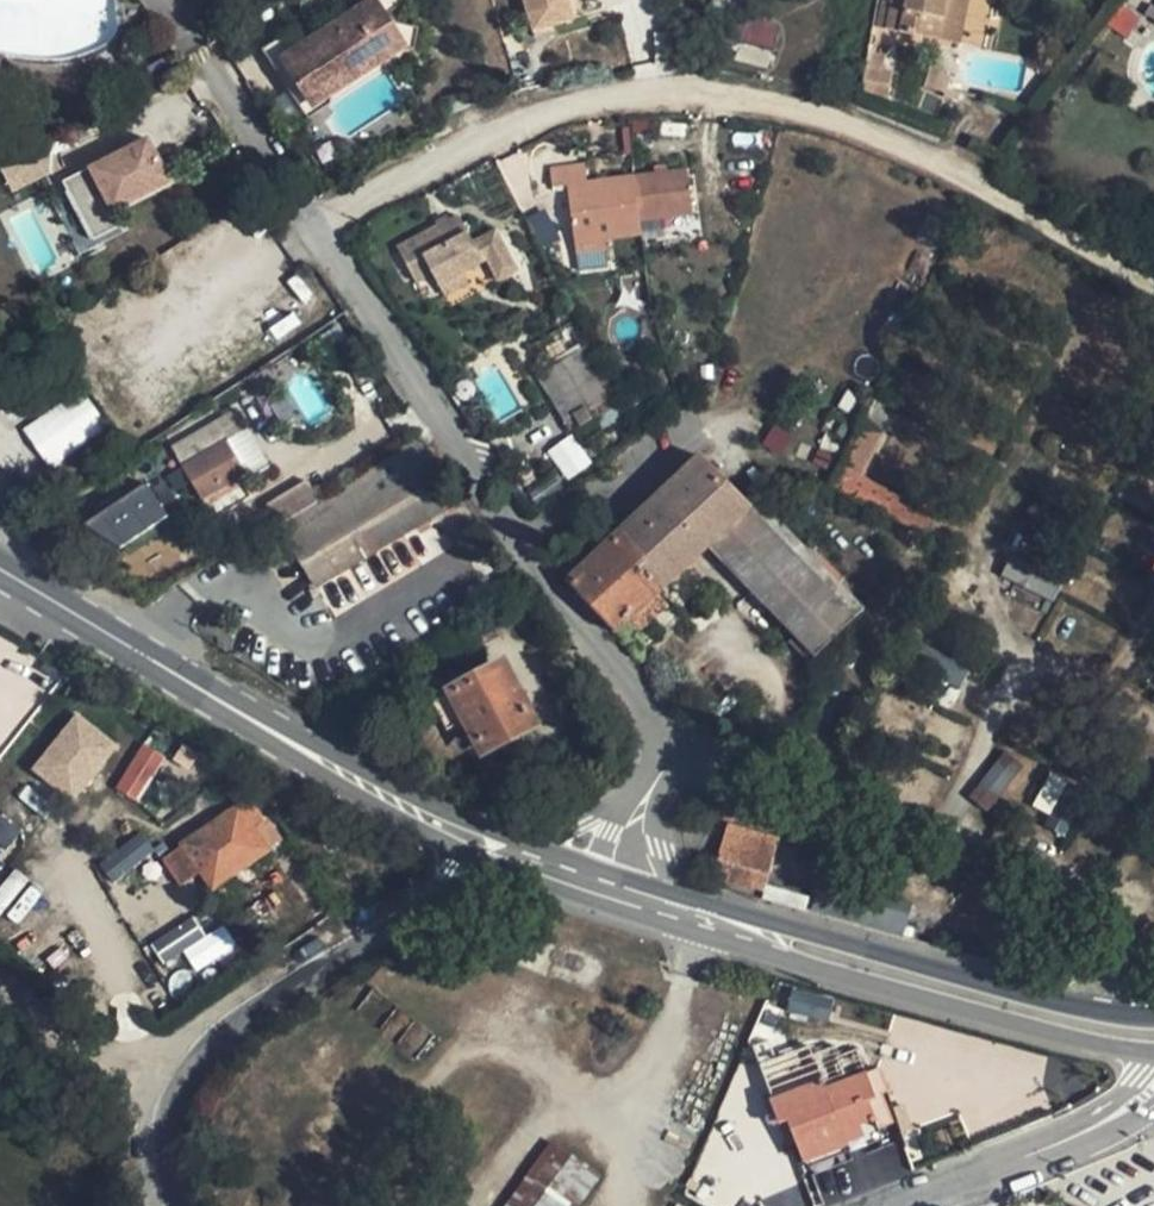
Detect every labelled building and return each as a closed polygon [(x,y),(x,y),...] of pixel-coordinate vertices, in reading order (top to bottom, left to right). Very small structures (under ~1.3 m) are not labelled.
[(297,48),(290,36),(258,56),(280,88),(292,81),(300,94),(309,110),(395,56),(400,52),(384,26),(383,25),(403,12),(396,0),(357,0),(361,7),(297,48)] [(531,18),(571,8),(569,0),(526,0),(531,18)] [(937,38),(945,0),(893,0),(893,2),(884,0),(878,27),(937,38)] [(970,0),(945,0),(937,38),(962,43),(970,0)] [(575,25),(571,8),(531,18),(535,35),(575,25)] [(418,32),(384,26),(400,52),(395,56),(413,59),(418,32)] [(928,97),(950,103),(951,98),(954,87),(934,73),(928,97)] [(292,81),(280,88),(289,102),(300,94),(292,81)] [(950,103),(949,107),(963,111),(964,102),(951,98),(950,103)] [(71,160),(92,204),(129,187),(124,178),(146,169),(150,178),(168,168),(149,124),(71,160)] [(562,191),(568,243),(599,240),(638,235),(636,226),(692,220),(688,175),(631,181),(586,186),(583,168),(548,172),(551,193),(562,191)] [(124,178),(129,187),(150,178),(146,169),(124,178)] [(400,244),(419,279),(436,270),(443,282),(466,269),(489,257),(500,279),(522,268),(500,226),(475,240),(461,212),(400,244)] [(599,240),(568,243),(570,255),(601,251),(599,240)] [(466,269),(443,282),(449,293),(472,281),(466,269)] [(617,405),(585,352),(541,377),(574,432),(617,405)] [(48,467),(107,428),(81,388),(22,428),(48,467)] [(862,419),(829,486),(851,497),(863,473),(884,430),(862,419)] [(922,430),(904,420),(878,470),(897,479),(922,430)] [(207,426),(172,446),(180,461),(215,441),(207,426)] [(226,439),(247,473),(260,465),(240,430),(226,439)] [(547,450),(566,479),(591,463),(572,434),(547,450)] [(201,500),(247,473),(226,439),(181,465),(201,500)] [(378,488),(420,462),(417,456),(412,447),(362,477),(371,492),(378,488)] [(747,504),(702,455),(662,493),(707,542),(747,504)] [(433,484),(420,462),(378,488),(392,509),(334,546),(320,524),(310,532),(300,516),(280,528),(318,588),(448,507),(433,484)] [(863,473),(851,497),(890,516),(898,500),(902,492),(863,473)] [(392,509),(378,488),(371,492),(362,477),(300,516),(310,532),(320,524),(334,546),(392,509)] [(148,482),(92,516),(112,550),(168,516),(148,482)] [(658,591),(707,542),(662,493),(611,542),(658,591)] [(898,500),(890,516),(927,533),(935,518),(898,500)] [(857,619),(747,504),(707,542),(817,657),(857,619)] [(658,591),(611,542),(568,583),(614,633),(628,620),(658,591)] [(650,642),(628,620),(614,633),(637,655),(650,642)] [(924,647),(914,671),(959,690),(969,667),(924,647)] [(532,722),(502,665),(454,691),(468,719),(484,748),(532,722)] [(447,730),(468,719),(454,691),(433,702),(447,730)] [(71,711),(31,772),(78,802),(118,742),(71,711)] [(140,742),(115,789),(139,802),(165,755),(140,742)] [(1048,770),(1032,807),(1050,814),(1066,777),(1048,770)] [(284,843),(255,800),(191,844),(208,873),(218,890),(284,843)] [(20,833),(0,816),(0,856),(20,833)] [(780,847),(730,833),(719,865),(769,880),(780,847)] [(97,861),(108,881),(154,854),(143,835),(97,861)] [(187,887),(208,873),(191,844),(167,859),(187,887)] [(149,872),(169,900),(187,887),(167,859),(149,872)] [(769,880),(719,865),(715,880),(765,895),(766,889),(769,880)] [(766,889),(765,895),(762,904),(804,917),(809,903),(766,889)] [(234,950),(222,927),(205,936),(194,917),(149,941),(163,968),(185,957),(193,972),(234,950)] [(770,1080),(775,1098),(825,1082),(819,1064),(770,1080)] [(803,1161),(844,1146),(839,1132),(877,1120),(871,1102),(877,1100),(868,1077),(829,1090),(825,1082),(775,1098),(784,1124),(790,1123),(803,1161)] [(877,1120),(890,1116),(883,1097),(877,1100),(871,1102),(877,1120)] [(895,1128),(890,1116),(877,1120),(839,1132),(844,1146),(869,1137),(895,1128)] [(496,1205),(570,1205),(598,1169),(547,1133),(496,1205)] [(743,1193),(714,1164),(692,1184),(712,1205),(728,1205),(743,1193)]
